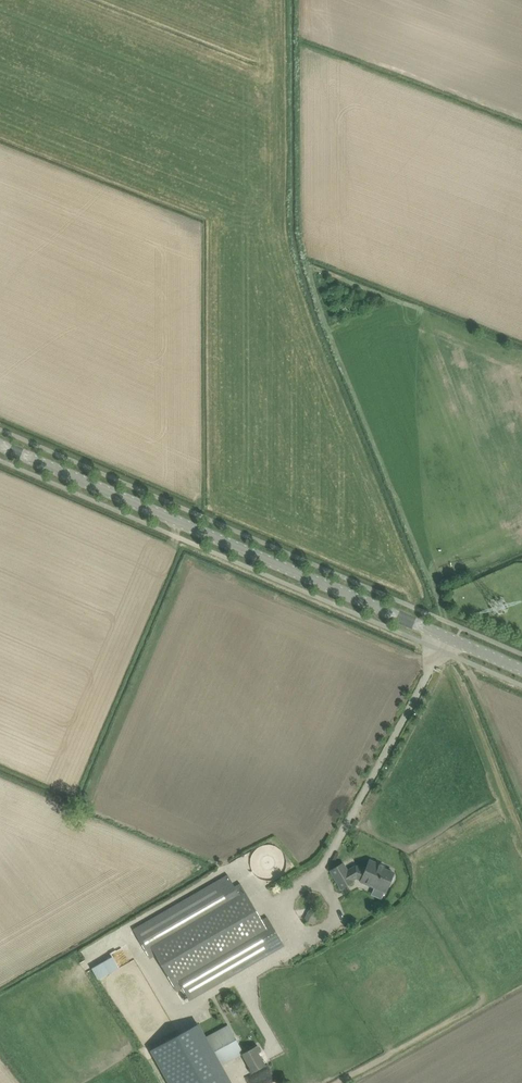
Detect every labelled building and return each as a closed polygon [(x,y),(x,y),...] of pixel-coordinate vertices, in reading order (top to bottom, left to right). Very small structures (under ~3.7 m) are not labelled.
[(394,872),(384,868),(379,866),(380,864),(370,860),(366,870),(356,866),(348,871),(343,863),(331,871),(342,889),(355,882),(354,880),(356,879),(359,880),(359,882),(385,893),(394,872)] [(228,875),(133,930),(150,959),(156,955),(177,992),(183,989),(190,1001),(284,946),(268,917),(262,920),(241,883),(235,887),(228,875)] [(207,1036),(201,1040),(216,1067),(223,1064),(244,1052),(228,1024),(207,1036)]
